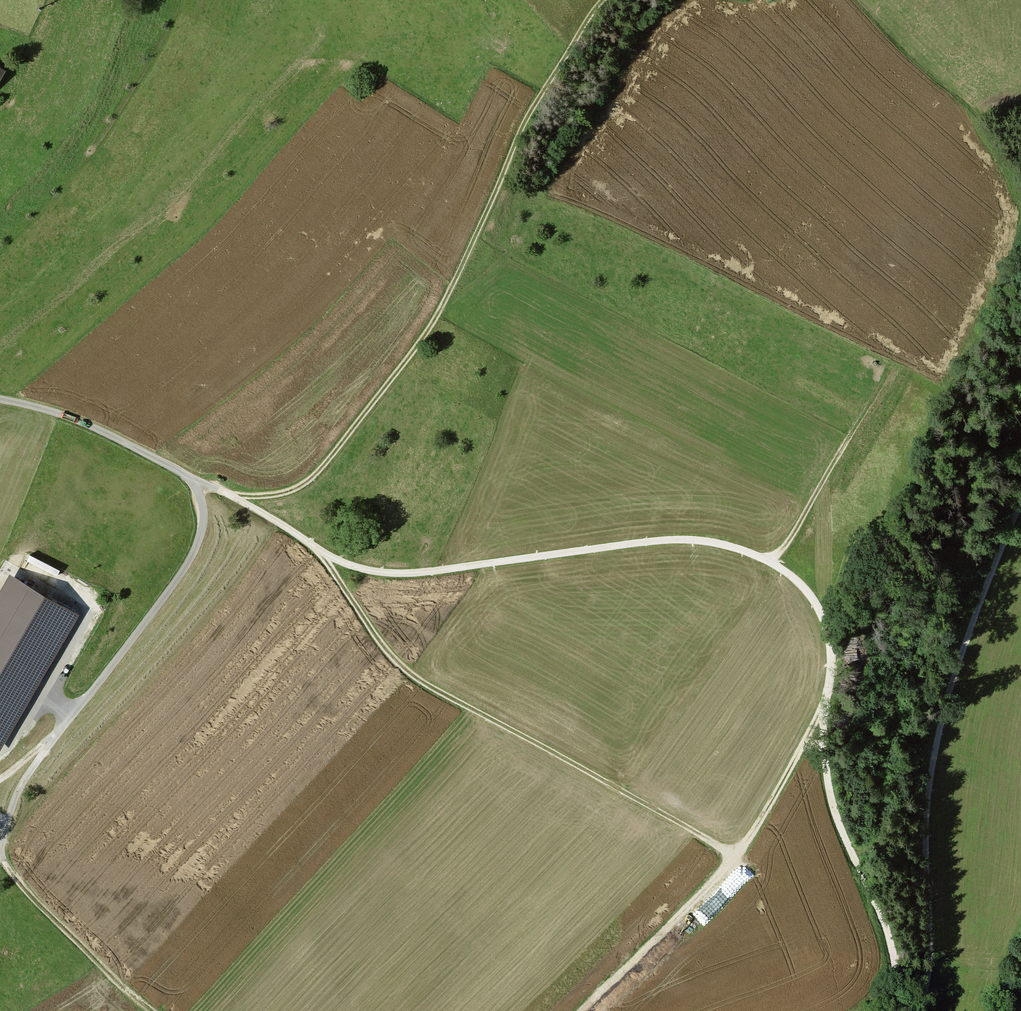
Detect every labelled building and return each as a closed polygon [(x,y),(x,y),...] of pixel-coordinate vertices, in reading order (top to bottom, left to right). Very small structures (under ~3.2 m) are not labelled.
[(11,580),(0,599),(0,743),(74,617),(11,580)]
